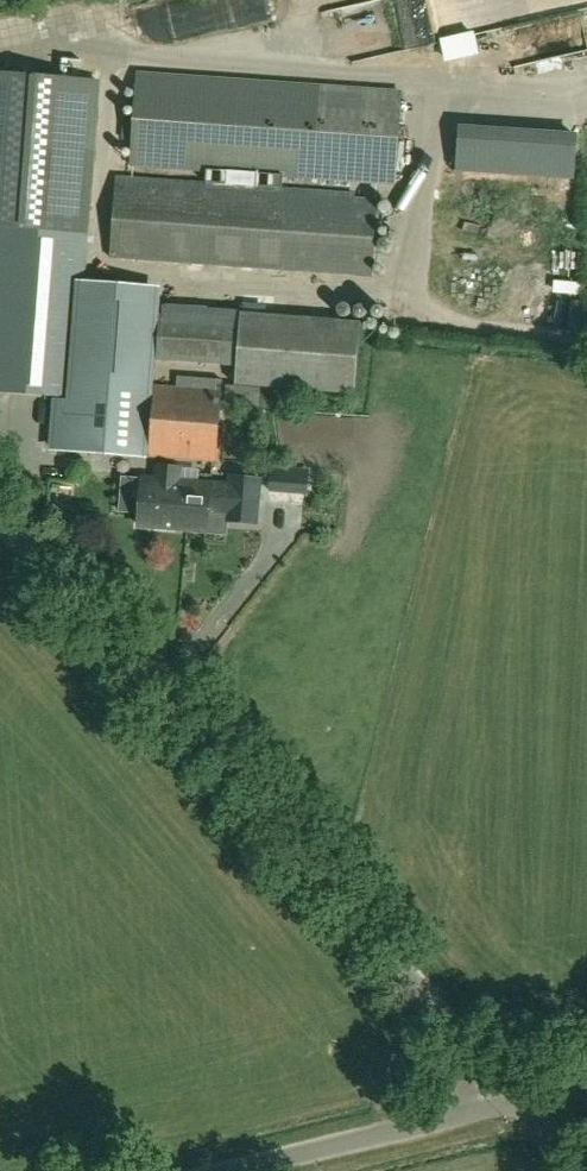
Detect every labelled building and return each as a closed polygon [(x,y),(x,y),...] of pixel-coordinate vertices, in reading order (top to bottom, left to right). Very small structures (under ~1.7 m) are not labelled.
[(66,397),(66,404),(56,403),(52,448),(144,455),(158,288),(90,283),(83,282),(100,76),(0,70),(0,391),(66,397)] [(283,194),(284,175),(395,182),(401,92),(136,74),(130,164),(207,170),(206,188),(283,194)] [(372,274),(377,200),(283,194),(206,188),(115,182),(110,257),(372,274)] [(356,392),(361,321),(241,313),(235,384),(356,392)] [(175,388),(156,386),(150,455),(215,461),(222,378),(176,375),(175,388)] [(179,492),(180,480),(181,467),(157,465),(156,484),(142,483),(139,525),(186,528),(188,499),(182,498),(182,493),(179,492)] [(230,484),(180,480),(179,492),(182,493),(182,498),(188,499),(186,528),(207,530),(209,512),(228,514),(227,520),(257,522),(260,478),(231,476),(230,484)]
